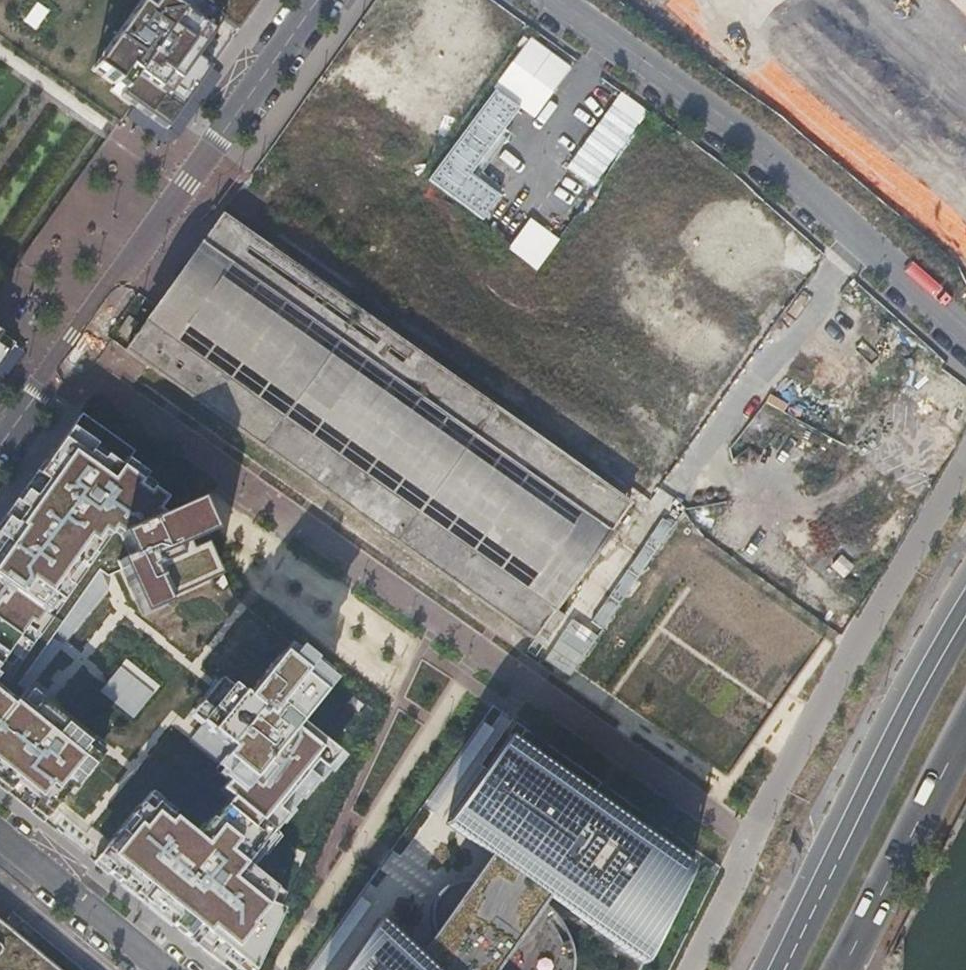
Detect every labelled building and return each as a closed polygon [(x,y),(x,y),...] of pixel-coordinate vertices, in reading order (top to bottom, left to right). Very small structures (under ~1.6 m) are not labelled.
[(104,78),(125,92),(121,98),(167,132),(211,69),(196,58),(222,22),(237,33),(261,0),(159,0),(104,78)] [(21,23),(35,32),(49,11),(35,2),(21,23)] [(525,36),(424,187),(480,224),(502,191),(478,175),(520,112),(534,121),(571,66),(525,36)] [(336,80),(438,151),(456,124),(355,54),(336,80)] [(590,188),(638,125),(611,105),(564,168),(590,188)] [(614,209),(640,228),(663,197),(637,177),(614,209)] [(225,216),(129,351),(533,638),(629,504),(225,216)] [(14,344),(0,334),(0,364),(14,344)] [(47,826),(51,822),(73,795),(77,798),(102,766),(88,754),(91,750),(22,693),(112,568),(120,574),(121,574),(137,610),(161,600),(166,610),(203,594),(186,556),(201,550),(187,518),(166,528),(160,523),(163,520),(162,519),(167,514),(166,514),(168,512),(154,502),(151,506),(141,499),(144,495),(124,480),(136,464),(86,428),(0,548),(0,788),(47,826)] [(806,557),(823,568),(832,554),(815,544),(806,557)] [(359,656),(345,615),(310,627),(323,668),(359,656)] [(100,861),(139,893),(135,898),(223,969),(255,969),(279,918),(265,908),(275,896),(244,870),(271,837),(264,831),(314,769),(317,772),(331,756),(298,730),(320,703),(300,686),(302,683),(281,666),(246,708),(232,697),(222,709),(223,710),(203,735),(230,757),(219,771),(233,782),(221,797),(231,805),(213,828),(219,833),(206,850),(158,811),(151,819),(142,811),(132,822),(138,826),(127,840),(122,835),(100,861)] [(509,738),(447,826),(513,872),(502,889),(487,885),(472,882),(456,884),(442,892),(434,903),(431,916),(433,932),(440,948),(451,961),(444,969),(563,969),(563,956),(559,942),(549,924),(538,915),(550,899),(645,965),(692,868),(509,738)] [(379,920),(344,969),(432,969),(379,920)] [(1,923),(0,922),(0,969),(58,969),(1,923)]
